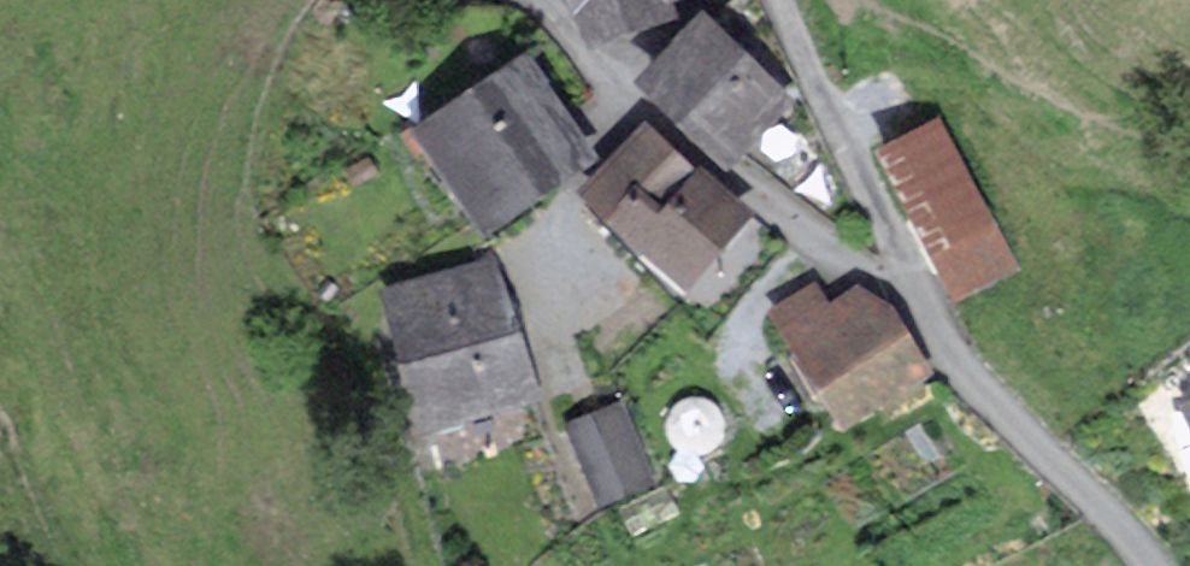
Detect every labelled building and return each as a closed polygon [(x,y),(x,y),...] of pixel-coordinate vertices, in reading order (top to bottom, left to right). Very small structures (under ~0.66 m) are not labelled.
[(582,50),(679,19),(673,0),(566,0),(582,50)] [(796,102),(701,12),(644,72),(644,95),(728,171),(796,102)] [(598,159),(525,51),(408,129),(481,237),(598,159)] [(971,179),(938,117),(875,150),(908,213),(971,179)] [(644,120),(577,193),(685,291),(755,215),(701,165),(697,168),(644,120)] [(971,179),(908,213),(955,302),(1019,268),(971,179)] [(496,255),(377,288),(418,434),(537,400),(496,255)] [(934,374),(891,304),(858,285),(828,303),(815,282),(768,310),(842,430),(934,374)] [(622,398),(562,423),(598,508),(658,483),(622,398)] [(1179,408),(1189,431),(1189,403),(1179,408)] [(666,485),(620,507),(633,534),(679,513),(666,485)]
